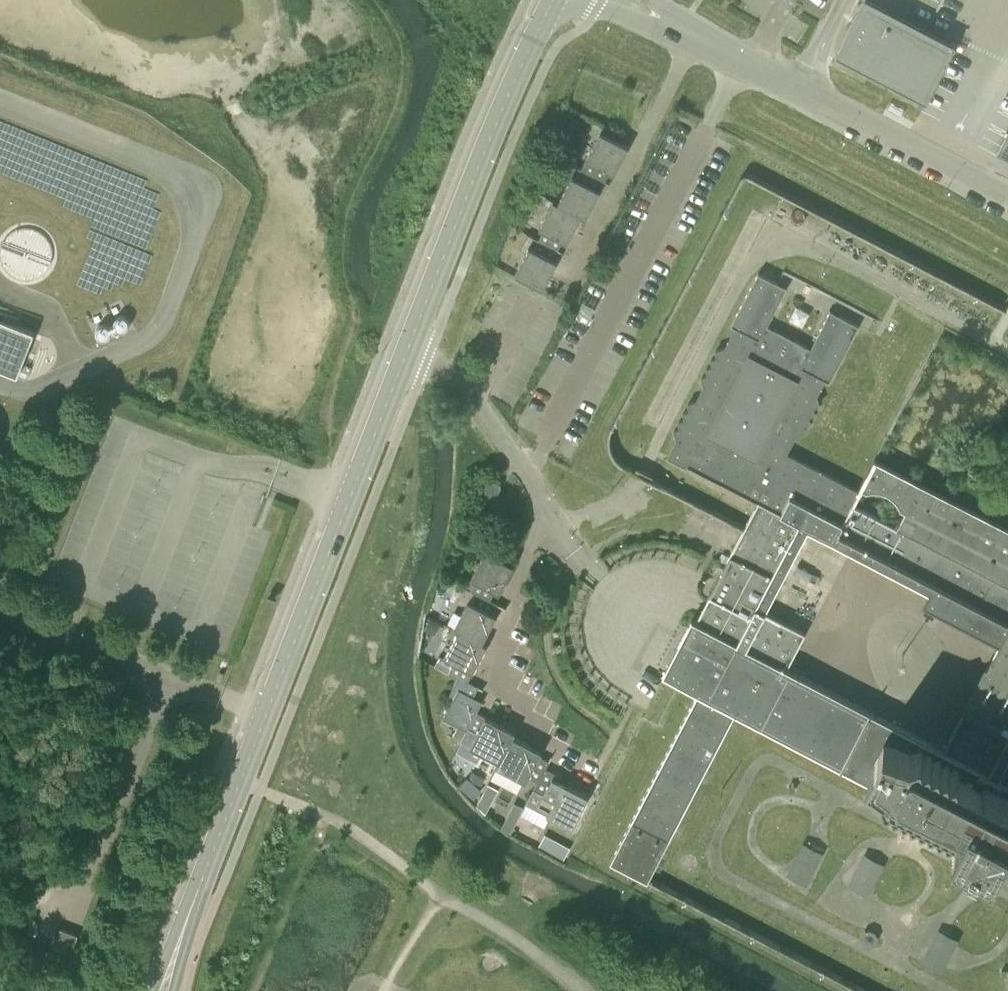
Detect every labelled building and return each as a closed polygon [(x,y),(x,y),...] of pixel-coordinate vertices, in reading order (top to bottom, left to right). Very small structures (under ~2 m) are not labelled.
[(948,47),(867,5),(843,52),(924,94),(948,47)] [(581,169),(605,182),(609,172),(614,175),(628,147),(600,132),(581,169)] [(997,155),(1007,161),(1007,133),(997,155)] [(557,204),(581,216),(585,219),(605,182),(581,169),(576,178),(571,176),(557,204)] [(538,240),(557,250),(562,241),(567,243),(581,216),(557,204),(552,202),(538,228),(543,231),(538,240)] [(37,275),(48,265),(53,250),(48,236),(37,226),(22,224),(8,230),(0,243),(0,258),(8,271),(22,277),(37,275)] [(514,274),(539,287),(543,289),(557,262),(553,259),(557,250),(538,240),(533,249),(529,247),(514,274)] [(673,429),(676,439),(667,457),(757,502),(696,620),(691,618),(662,673),(698,691),(611,858),(649,877),(734,714),(739,713),(958,826),(953,836),(967,843),(964,849),(979,856),(982,851),(994,857),(999,849),(1007,853),(1007,530),(877,461),(861,492),(787,452),(797,434),(807,431),(804,424),(811,422),(809,415),(816,413),(813,407),(820,404),(817,395),(826,377),(830,379),(859,322),(834,309),(813,348),(765,323),(786,282),(760,269),(732,321),(736,324),(724,346),(714,349),(717,356),(710,358),(712,365),(705,367),(707,374),(700,376),(703,384),(695,400),(687,402),(689,409),(682,411),(684,418),(677,420),(680,427),(673,429)] [(17,378),(33,335),(0,322),(0,371),(17,378)] [(497,494),(499,490),(500,486),(500,484),(499,483),(493,480),(491,479),(488,479),(480,495),(480,497),(481,498),(489,502),(492,502),(497,494)] [(489,601),(490,599),(494,591),(499,593),(513,565),(485,550),(470,578),(475,581),(469,590),(476,594),(489,601)] [(458,631),(482,642),(497,615),(492,613),(497,603),(490,599),(489,601),(476,594),(472,602),(468,600),(453,628),(458,631)] [(467,682),(468,681),(487,644),(482,642),(458,631),(443,657),(453,662),(447,672),(457,677),(467,682)] [(468,729),(477,712),(482,701),(473,696),(479,686),(468,681),(467,682),(457,677),(449,693),(454,695),(442,719),(467,731),(468,729)] [(498,761),(513,736),(515,731),(477,712),(468,729),(476,734),(469,746),(498,761)] [(537,782),(546,768),(549,761),(539,756),(542,751),(513,736),(498,761),(496,766),(526,782),(528,777),(537,782)] [(546,768),(537,782),(533,789),(543,794),(538,804),(549,810),(546,814),(572,828),(589,796),(559,780),(561,776),(546,768)] [(546,831),(541,843),(567,854),(572,843),(546,831)] [(786,874),(805,884),(822,853),(803,843),(786,874)] [(847,885),(866,895),(883,864),(864,854),(847,885)] [(18,925),(32,931),(37,918),(23,912),(18,925)] [(53,945),(71,952),(78,935),(60,928),(53,945)]
